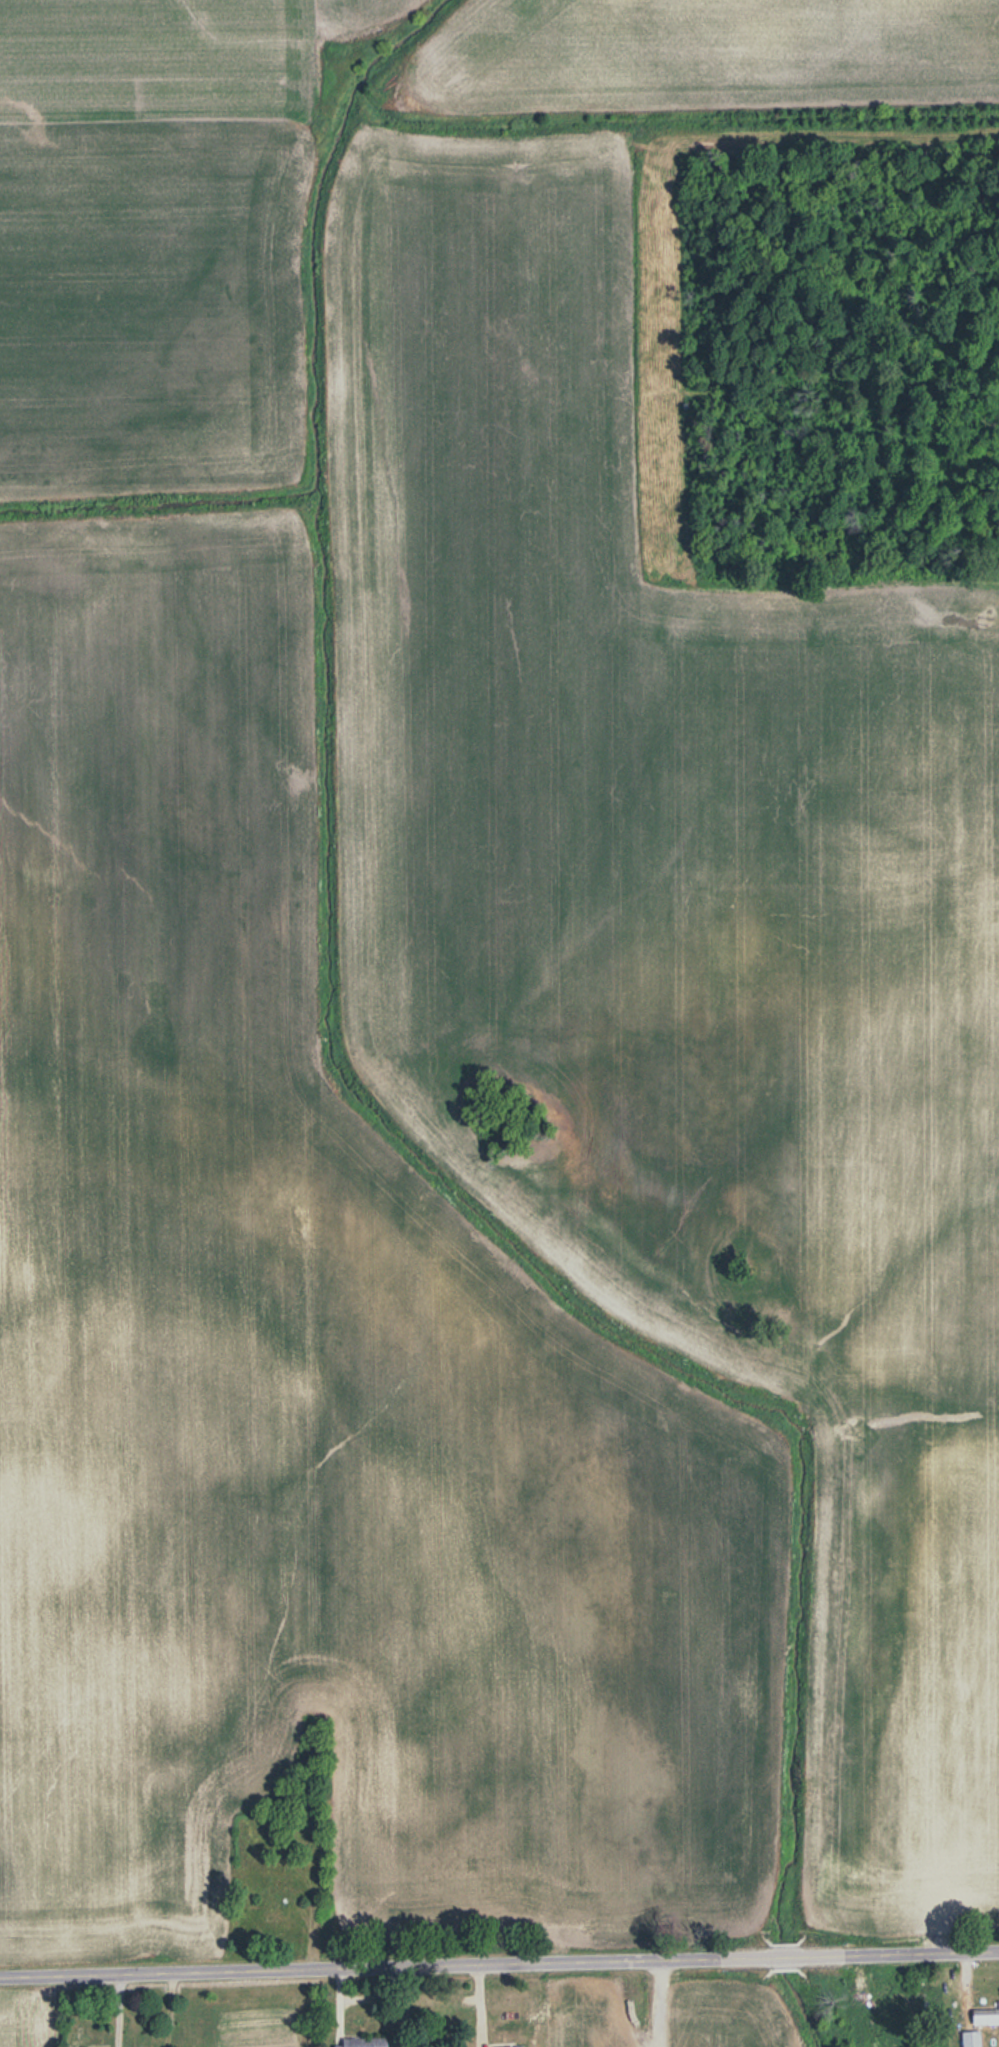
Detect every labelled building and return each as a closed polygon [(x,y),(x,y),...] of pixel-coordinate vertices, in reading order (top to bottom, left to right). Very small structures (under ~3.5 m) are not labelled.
[(998,2001),(998,2009),(973,2009),(973,2024),(998,2024),(998,2001)] [(980,2031),(962,2032),(963,2046),(981,2046),(980,2031)] [(387,2038),(343,2038),(343,2045),(335,2045),(335,2046),(387,2046),(387,2038)]
